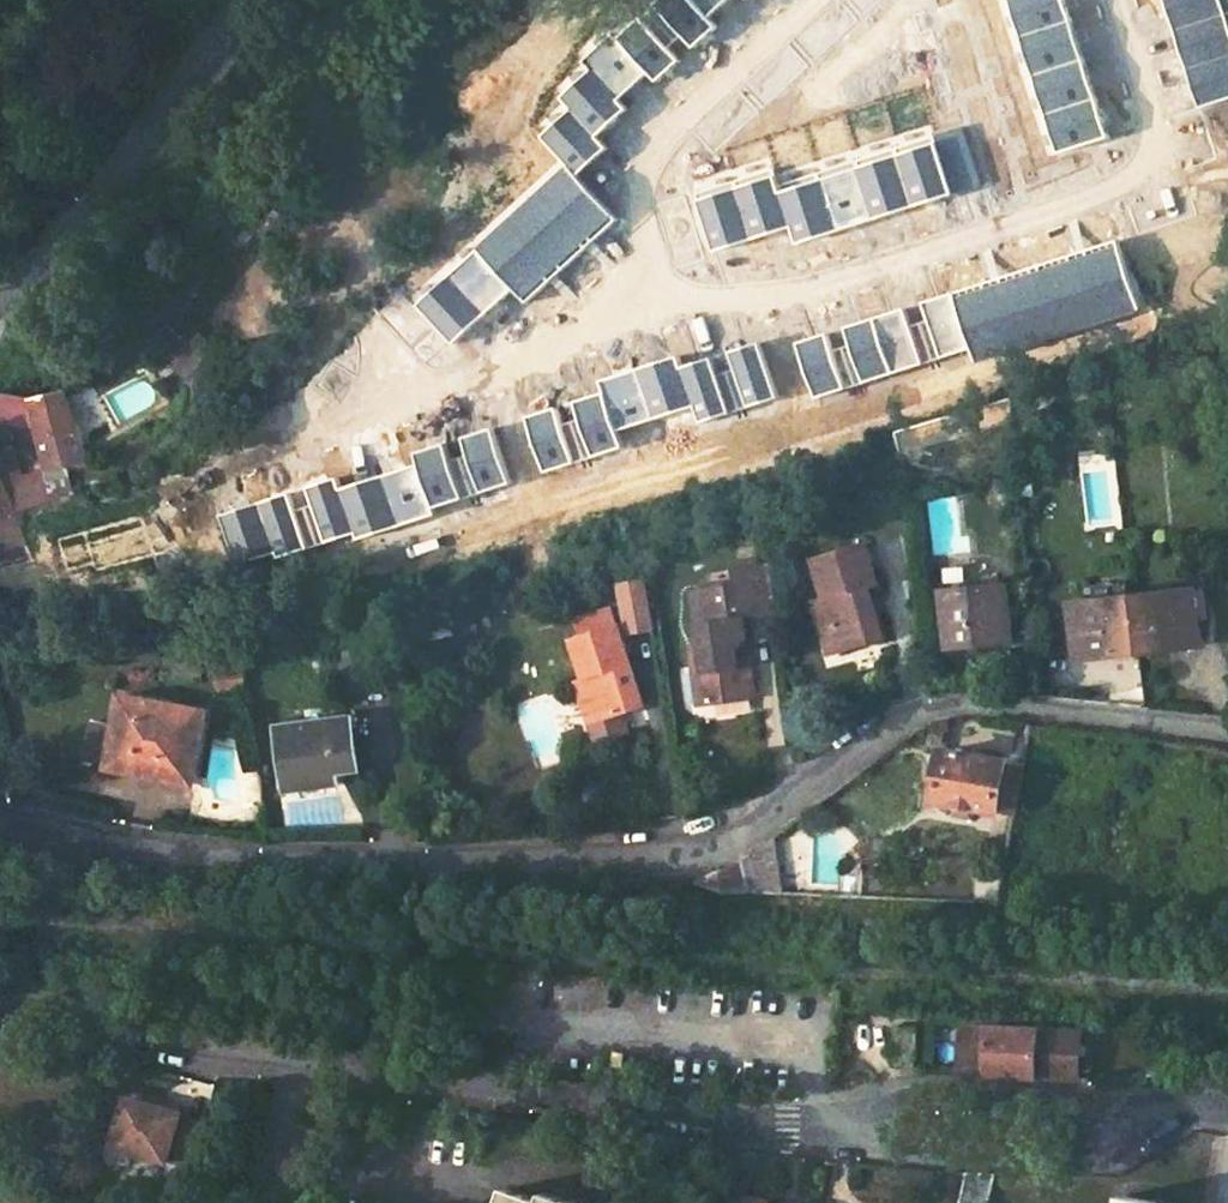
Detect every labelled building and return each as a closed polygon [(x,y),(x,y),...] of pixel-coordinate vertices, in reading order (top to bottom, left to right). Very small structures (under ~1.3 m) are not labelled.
[(26,320),(16,325),(20,330),(23,335),(31,330),(26,320)] [(20,330),(8,337),(15,349),(27,342),(23,335),(20,330)] [(7,426),(32,426),(38,448),(41,448),(48,479),(49,482),(51,481),(89,469),(65,395),(33,401),(0,397),(0,420),(7,426)] [(51,481),(49,482),(48,479),(41,481),(30,451),(17,453),(16,449),(0,451),(0,541),(27,531),(21,513),(58,501),(51,481)] [(0,541),(0,562),(34,552),(27,531),(0,541)] [(860,550),(808,568),(820,606),(812,608),(821,636),(831,633),(839,658),(881,645),(866,595),(873,593),(860,550)] [(687,594),(695,647),(686,648),(690,676),(698,675),(703,709),(750,703),(744,670),(735,671),(733,654),(750,639),(747,618),(780,614),(774,566),(729,572),(731,589),(687,594)] [(622,633),(652,631),(648,577),(618,579),(622,633)] [(1009,589),(945,595),(949,651),(1013,646),(1009,589)] [(1192,595),(1134,601),(1140,659),(1198,655),(1192,595)] [(1134,601),(1078,607),(1082,664),(1140,659),(1134,601)] [(610,620),(578,630),(583,649),(616,638),(610,620)] [(831,633),(821,636),(813,639),(820,662),(826,663),(839,658),(831,633)] [(583,649),(571,653),(584,693),(597,733),(643,718),(616,638),(583,649)] [(246,659),(237,661),(238,667),(219,670),(221,690),(250,685),(246,659)] [(703,709),(698,675),(690,676),(694,710),(703,709)] [(584,693),(576,695),(589,736),(597,733),(584,693)] [(114,768),(168,777),(170,760),(200,765),(208,709),(125,696),(120,731),(114,768)] [(351,716),(278,727),(286,785),(312,782),(310,771),(358,765),(351,716)] [(89,764),(114,768),(120,731),(94,727),(89,764)] [(1027,768),(949,753),(939,803),(1016,820),(1027,768)] [(168,777),(197,782),(200,765),(170,760),(168,777)] [(750,863),(697,883),(729,895),(759,896),(750,863)] [(964,1023),(961,1074),(991,1076),(995,1025),(964,1023)] [(1077,1031),(995,1025),(991,1076),(1039,1079),(1074,1081),(1077,1031)] [(178,1116),(123,1101),(111,1150),(166,1164),(167,1160),(191,1167),(201,1128),(177,1121),(178,1116)] [(300,1122),(268,1202),(301,1202),(327,1133),(300,1122)] [(967,1179),(961,1202),(990,1202),(996,1181),(967,1179)]
